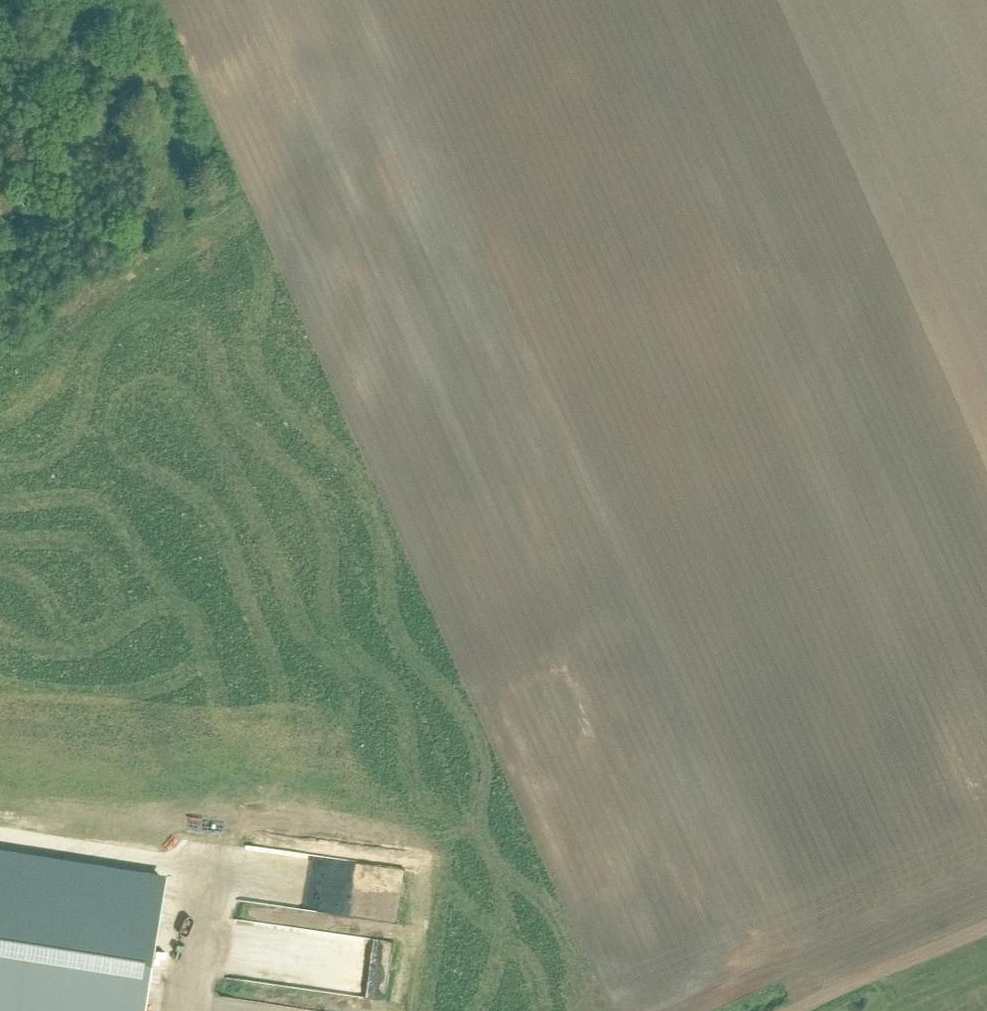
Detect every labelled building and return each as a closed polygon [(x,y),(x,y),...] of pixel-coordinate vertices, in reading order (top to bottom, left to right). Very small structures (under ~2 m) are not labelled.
[(165,881),(0,855),(0,1010),(145,1010),(165,881)]
